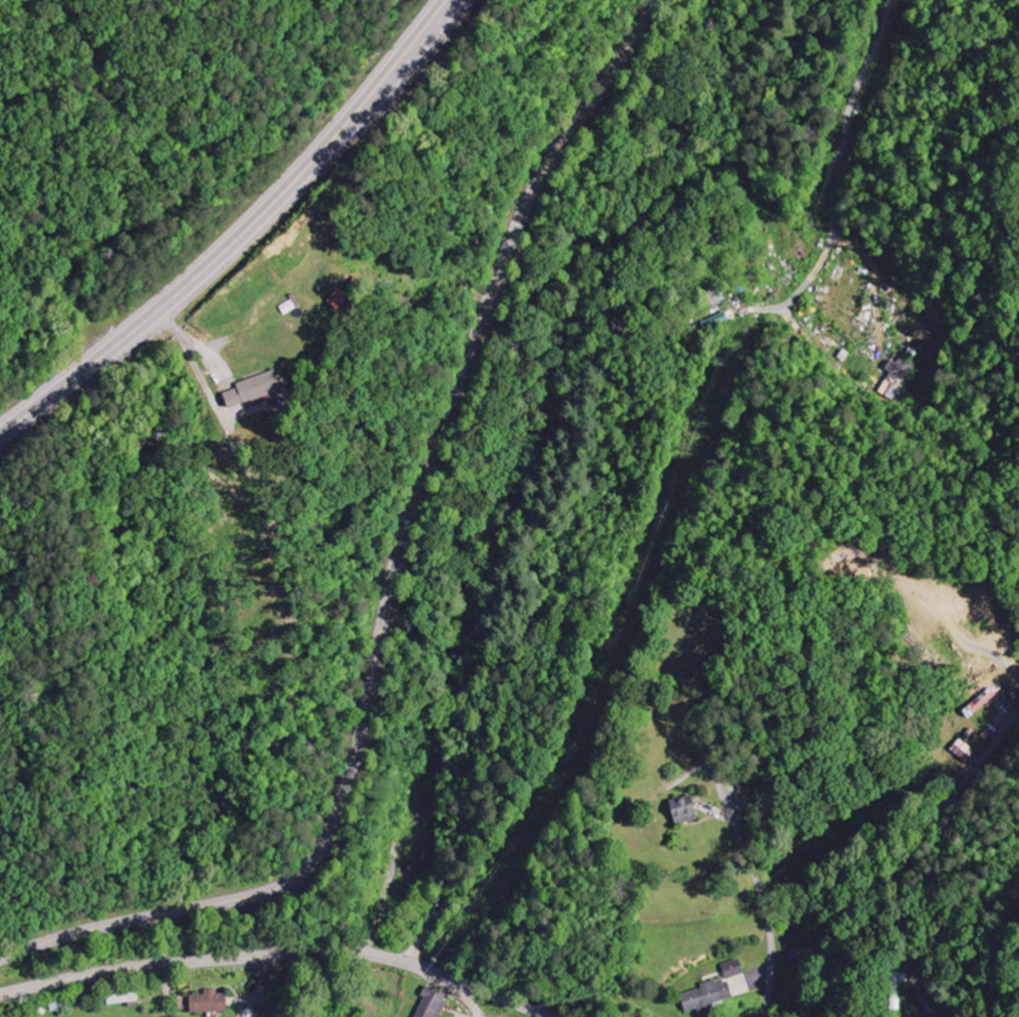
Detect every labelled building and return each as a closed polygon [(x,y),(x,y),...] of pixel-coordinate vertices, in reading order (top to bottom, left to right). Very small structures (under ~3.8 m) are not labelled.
[(330,301),(345,312),(356,298),(341,286),(330,301)] [(703,322),(706,330),(732,320),(728,311),(703,322)] [(888,369),(894,373),(889,382),(903,390),(919,365),(905,356),(900,364),(894,360),(888,369)] [(286,390),(280,371),(227,390),(234,411),(238,409),(241,419),(262,412),(258,400),(286,390)] [(962,709),(968,716),(994,695),(988,687),(962,709)] [(964,764),(974,752),(959,738),(949,750),(964,764)] [(665,802),(672,826),(694,819),(687,795),(665,802)] [(744,974),(740,959),(720,966),(725,980),(744,974)] [(731,1000),(726,982),(716,984),(715,983),(678,993),(683,1013),(696,1009),(696,1010),(731,1000)] [(449,995),(430,986),(417,1016),(440,1016),(449,995)] [(195,1014),(233,1011),(232,995),(221,995),(221,990),(206,991),(207,995),(194,996),(195,1014)] [(109,1004),(139,1002),(139,993),(109,995),(109,1004)]
